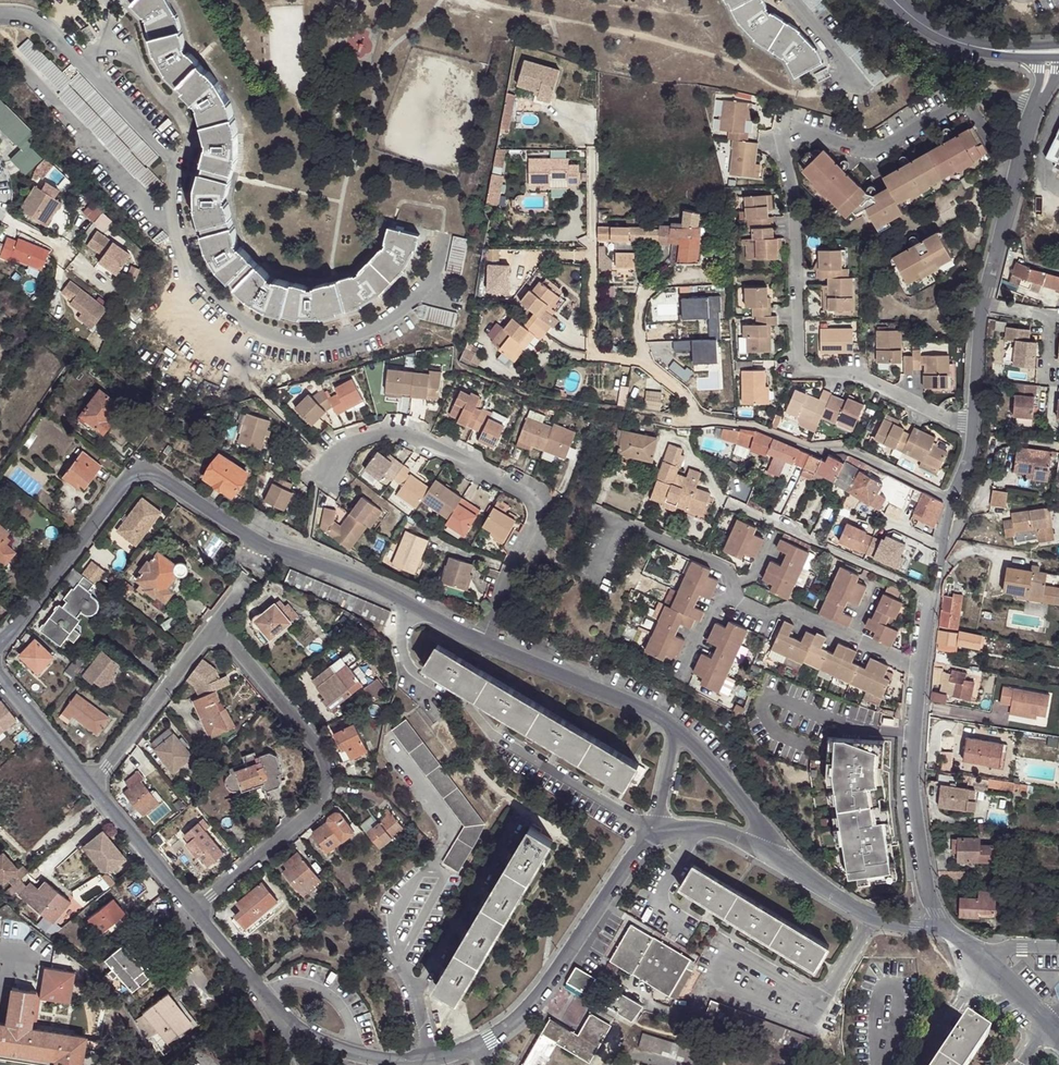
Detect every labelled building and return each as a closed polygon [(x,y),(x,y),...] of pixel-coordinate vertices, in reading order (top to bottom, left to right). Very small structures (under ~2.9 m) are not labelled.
[(175,86),(177,85),(198,64),(186,53),(183,48),(181,39),(175,16),(173,16),(163,0),(135,0),(129,7),(141,18),(143,23),(153,55),(154,56),(165,74),(164,75),(175,86)] [(774,50),(788,23),(775,14),(770,10),(766,0),(755,0),(739,8),(735,10),(743,25),(758,41),(774,50)] [(739,8),(755,0),(738,0),(735,1),(737,4),(739,8)] [(817,0),(798,0),(807,11),(818,1),(817,0)] [(788,23),(774,50),(787,59),(792,64),(799,78),(827,63),(819,49),(818,49),(802,34),(803,32),(788,23)] [(37,71),(38,70),(48,61),(27,39),(16,49),(37,71)] [(68,83),(70,81),(49,60),(48,61),(38,70),(59,92),(66,85),(68,83)] [(526,60),(518,84),(541,91),(554,95),(562,71),(526,60)] [(181,89),(183,92),(204,70),(198,64),(177,85),(181,89)] [(232,118),(229,108),(228,103),(226,103),(215,84),(216,82),(204,70),(183,92),(182,93),(196,108),(201,126),(232,118)] [(83,100),(93,90),(78,74),(70,81),(68,83),(83,100)] [(55,95),(71,112),(82,102),(66,85),(59,92),(55,95)] [(93,90),(83,100),(99,117),(109,108),(93,90)] [(554,95),(541,91),(539,98),(552,102),(554,95)] [(508,133),(517,96),(507,94),(498,130),(508,133)] [(20,148),(26,143),(33,135),(0,101),(0,127),(20,148)] [(720,131),(730,132),(744,134),(745,120),(747,104),(723,101),(720,131)] [(82,102),(71,112),(88,128),(98,118),(82,102)] [(109,108),(99,117),(115,133),(125,124),(109,108)] [(98,118),(88,128),(103,145),(114,135),(98,118)] [(232,118),(201,126),(205,141),(205,147),(200,163),(203,164),(231,172),(236,157),(234,156),(235,134),(236,133),(232,118)] [(141,141),(125,124),(115,133),(131,150),(141,141)] [(943,144),(955,170),(958,169),(956,165),(971,157),(973,160),(987,152),(973,127),(958,135),(964,144),(948,153),(943,144)] [(1047,154),(1057,160),(1055,163),(1058,166),(1058,130),(1047,154)] [(730,132),(729,140),(733,140),(747,141),(748,134),(744,134),(730,132)] [(129,151),(114,135),(103,145),(119,161),(128,152),(129,151)] [(958,135),(943,144),(948,153),(964,144),(958,135)] [(747,141),(733,140),(732,149),(733,149),(730,176),(754,178),(756,163),(758,143),(747,141)] [(156,157),(141,141),(131,150),(146,167),(156,157)] [(10,160),(25,174),(41,159),(26,143),(20,148),(10,160)] [(955,170),(943,144),(914,160),(919,170),(903,178),(898,169),(883,177),(888,187),(874,195),(873,200),(866,197),(863,195),(866,193),(848,175),(841,182),(829,169),(836,162),(824,150),(816,157),(810,151),(802,159),(808,165),(803,170),(815,182),(818,180),(830,192),(827,195),(838,207),(837,207),(847,217),(860,205),(863,210),(866,208),(877,227),(903,212),(898,202),(912,194),(910,191),(926,182),(928,185),(955,170)] [(500,149),(492,191),(503,193),(506,175),(504,175),(508,149),(500,149)] [(144,168),(128,152),(119,161),(118,163),(133,178),(135,177),(144,168)] [(532,181),(554,182),(554,176),(571,176),(571,182),(582,182),(583,161),(573,161),(573,154),(533,153),(532,181)] [(956,165),(958,169),(959,171),(974,162),(973,160),(971,157),(956,165)] [(919,170),(914,160),(898,169),(903,178),(919,170)] [(848,175),(836,162),(829,169),(841,182),(848,175)] [(202,168),(200,172),(229,180),(230,176),(231,172),(203,164),(202,168)] [(145,167),(144,168),(135,177),(151,193),(161,184),(145,167)] [(198,226),(201,225),(229,218),(226,203),(224,196),(225,194),(229,180),(200,172),(199,172),(195,186),(196,187),(196,209),(194,210),(198,226)] [(969,175),(961,180),(966,188),(974,183),(969,175)] [(554,176),(554,182),(554,184),(571,185),(571,182),(571,176),(554,176)] [(818,180),(815,182),(813,184),(825,197),(827,195),(830,192),(818,180)] [(929,187),(928,185),(926,182),(910,191),(912,194),(913,196),(929,187)] [(55,211),(62,201),(38,185),(22,209),(49,227),(54,219),(51,217),(55,211)] [(749,218),(749,227),(769,226),(769,216),(765,216),(765,209),(763,194),(743,195),(744,218),(749,218)] [(749,221),(749,218),(744,218),(743,195),(735,196),(737,222),(749,221)] [(65,203),(62,201),(55,211),(58,213),(65,203)] [(93,204),(83,213),(92,222),(102,213),(93,204)] [(674,223),(674,228),(674,241),(674,244),(678,244),(685,244),(685,253),(678,252),(678,261),(682,261),(682,264),(707,263),(707,222),(700,221),(701,210),(685,210),(684,224),(674,223)] [(229,218),(201,225),(203,234),(232,227),(229,218)] [(769,226),(749,227),(750,238),(753,238),(754,259),(774,258),(773,237),(769,238),(769,226)] [(232,227),(203,234),(201,234),(205,249),(207,248),(216,268),(216,269),(227,282),(230,278),(250,259),(239,248),(235,241),(232,227)] [(378,251),(368,261),(391,283),(403,272),(401,270),(412,250),(414,251),(417,235),(386,227),(382,244),(378,251)] [(601,228),(601,241),(619,242),(618,254),(620,253),(619,269),(638,269),(638,242),(662,242),(662,240),(663,227),(656,227),(656,230),(648,230),(648,229),(601,228)] [(663,227),(662,240),(670,240),(674,241),(674,228),(663,227)] [(101,231),(91,245),(106,256),(101,263),(119,276),(134,255),(101,231)] [(913,257),(908,249),(893,257),(907,282),(922,274),(920,271),(935,262),(938,265),(952,257),(938,232),(923,240),(929,249),(913,257)] [(451,236),(443,271),(458,275),(466,239),(451,236)] [(20,242),(11,238),(8,244),(2,256),(12,261),(13,258),(43,273),(51,254),(22,239),(20,242)] [(753,238),(750,238),(745,238),(745,244),(744,244),(744,259),(754,259),(753,238)] [(923,240),(908,249),(913,257),(929,249),(923,240)] [(487,245),(484,260),(502,261),(502,245),(487,245)] [(607,246),(601,246),(601,271),(613,271),(613,261),(608,255),(607,246)] [(816,278),(826,278),(833,278),(833,270),(841,270),(840,249),(818,249),(818,261),(818,269),(815,269),(815,270),(816,278)] [(257,265),(250,259),(230,278),(236,285),(257,265)] [(1018,260),(1013,272),(1043,283),(1058,288),(1058,275),(1030,266),(1031,265),(1018,260)] [(349,278),(337,281),(343,308),(344,312),(361,307),(359,306),(379,294),(381,295),(391,283),(368,261),(356,273),(349,278)] [(920,271),(922,274),(923,276),(938,268),(938,265),(935,262),(920,271)] [(267,275),(257,265),(236,285),(234,287),(245,299),(247,298),(266,309),(266,311),(281,314),(289,283),(273,279),(267,275)] [(833,278),(846,278),(846,269),(841,270),(833,270),(833,278)] [(1043,283),(1013,272),(1010,280),(1040,291),(1043,283)] [(851,310),(850,278),(846,278),(833,278),(826,278),(826,285),(827,310),(832,310),(849,310),(851,310)] [(538,311),(533,317),(549,330),(554,324),(546,317),(552,310),(548,307),(560,292),(545,279),(536,290),(534,288),(524,300),(538,311)] [(71,305),(79,312),(81,309),(85,311),(82,314),(79,319),(87,325),(91,320),(97,325),(108,311),(71,281),(63,292),(74,301),(71,305)] [(333,282),(330,283),(336,309),(340,309),(343,308),(337,281),(333,282)] [(308,286),(289,283),(281,314),(297,317),(298,316),(320,316),(321,317),(337,314),(336,309),(330,283),(314,287),(308,286)] [(751,307),(751,317),(754,317),(769,316),(769,305),(765,305),(765,297),(765,287),(743,287),(744,307),(751,307)] [(564,295),(560,292),(548,307),(552,310),(564,295)] [(723,310),(722,295),(684,298),(685,317),(711,316),(712,338),(719,338),(723,338),(722,310),(723,310)] [(425,305),(422,319),(452,326),(455,312),(425,305)] [(517,315),(507,327),(513,332),(511,335),(501,346),(503,348),(513,356),(529,337),(532,340),(538,333),(543,337),(549,330),(533,317),(533,318),(527,324),(517,315)] [(769,316),(754,317),(754,325),(741,325),(742,337),(746,337),(746,352),(769,352),(769,336),(766,336),(766,325),(768,325),(775,325),(775,316),(769,316)] [(93,330),(97,325),(91,320),(87,325),(93,330)] [(490,336),(495,341),(505,329),(499,324),(490,336)] [(1031,329),(1008,327),(1006,337),(1018,339),(1014,363),(1035,365),(1036,352),(1038,341),(1029,340),(1031,329)] [(826,329),(819,329),(819,352),(852,352),(851,328),(826,329)] [(501,346),(511,335),(505,329),(495,341),(494,342),(502,349),(503,348),(501,346)] [(900,329),(875,330),(876,362),(900,362),(900,329)] [(529,337),(513,356),(516,359),(532,340),(529,337)] [(712,338),(675,340),(675,349),(694,349),(702,348),(702,362),(720,361),(719,338),(712,338)] [(471,342),(469,346),(478,351),(480,347),(471,342)] [(469,346),(464,355),(477,361),(481,353),(478,351),(469,346)] [(919,350),(911,350),(911,355),(911,369),(919,369),(919,364),(924,365),(924,374),(922,374),(922,388),(947,387),(946,375),(948,375),(948,364),(947,355),(919,355),(919,350)] [(903,373),(911,373),(911,369),(911,355),(903,355),(903,373)] [(739,371),(739,372),(751,372),(751,362),(735,363),(735,371),(739,371)] [(954,364),(948,364),(948,375),(946,375),(947,387),(922,388),(922,394),(955,393),(954,364)] [(412,395),(414,395),(416,372),(389,369),(388,371),(386,385),(386,391),(403,393),(412,394),(412,395)] [(416,372),(414,395),(431,396),(431,394),(443,395),(445,371),(433,370),(432,373),(416,372)] [(760,388),(763,387),(763,371),(751,372),(739,372),(740,406),(760,405),(760,388)] [(331,398),(339,414),(350,408),(348,405),(366,397),(355,377),(338,386),(341,392),(331,398)] [(1036,384),(1014,381),(1013,393),(1015,393),(1014,414),(1033,416),(1036,384)] [(108,418),(119,404),(100,388),(76,418),(88,428),(89,427),(101,435),(111,421),(108,418)] [(336,415),(339,414),(331,398),(329,396),(327,397),(322,390),(315,395),(311,391),(294,408),(311,425),(328,409),(332,408),(336,415)] [(782,412),(815,426),(819,419),(827,401),(819,397),(817,401),(793,390),(782,412)] [(650,391),(647,410),(661,412),(664,393),(650,391)] [(458,422),(475,429),(483,411),(476,409),(481,398),(471,393),(470,395),(462,392),(453,410),(462,415),(459,420),(458,422)] [(431,394),(431,396),(430,402),(439,403),(443,395),(431,394)] [(827,401),(819,419),(835,425),(837,422),(852,429),(862,406),(846,399),(844,403),(829,396),(827,401)] [(348,405),(350,408),(367,399),(366,397),(348,405)] [(123,406),(119,404),(108,418),(111,421),(123,406)] [(450,416),(459,420),(462,415),(453,410),(450,416)] [(483,411),(475,429),(483,433),(480,439),(496,447),(506,426),(491,419),(492,416),(483,411)] [(262,449),(271,420),(249,414),(240,443),(262,449)] [(883,418),(897,425),(899,421),(884,414),(883,418)] [(1014,414),(1013,421),(1033,422),(1033,416),(1014,414)] [(902,452),(910,436),(902,431),(903,429),(897,425),(883,418),(873,438),(894,448),(902,452)] [(530,447),(544,452),(545,450),(554,429),(528,419),(518,442),(527,446),(528,443),(532,444),(530,447)] [(837,422),(835,425),(850,432),(852,429),(837,422)] [(577,433),(555,424),(554,429),(545,450),(567,459),(577,433)] [(727,429),(724,441),(737,444),(751,449),(767,455),(768,453),(774,439),(758,432),(756,431),(740,428),(740,432),(727,429)] [(935,438),(914,428),(910,436),(902,452),(921,461),(938,470),(947,453),(931,445),(935,438)] [(623,443),(621,452),(640,456),(655,459),(658,445),(659,437),(626,429),(624,436),(621,436),(621,443),(623,443)] [(774,439),(768,453),(774,456),(786,461),(793,464),(794,462),(804,466),(810,454),(774,439)] [(102,453),(111,459),(115,452),(103,442),(98,450),(102,453)] [(673,480),(676,472),(676,468),(679,469),(684,456),(680,453),(682,448),(667,442),(649,499),(662,503),(661,507),(669,509),(673,499),(677,501),(676,506),(687,510),(690,501),(705,505),(709,492),(695,487),(673,480)] [(1016,469),(1028,471),(1035,472),(1034,477),(1049,480),(1053,454),(1058,455),(1058,451),(1019,445),(1016,469)] [(902,452),(894,448),(891,454),(899,458),(902,452)] [(114,476),(121,467),(111,459),(102,453),(96,461),(82,450),(63,475),(71,481),(74,477),(79,481),(85,486),(99,466),(114,476)] [(396,477),(405,464),(397,458),(392,463),(387,459),(378,452),(365,468),(380,480),(385,474),(394,480),(396,477)] [(640,456),(621,452),(620,462),(638,466),(640,456)] [(238,483),(241,479),(246,470),(220,453),(205,477),(236,498),(243,487),(238,483)] [(392,463),(397,458),(391,454),(387,459),(392,463)] [(817,470),(821,459),(810,454),(804,466),(816,471),(817,470)] [(836,481),(848,456),(844,455),(829,454),(826,461),(821,459),(817,470),(826,476),(836,481)] [(779,477),(786,461),(774,456),(767,471),(779,477)] [(835,482),(850,491),(862,472),(865,464),(848,456),(836,481),(835,482)] [(935,475),(938,470),(921,461),(917,466),(935,475)] [(413,469),(405,464),(396,477),(403,483),(410,472),(413,469)] [(801,474),(812,479),(813,478),(816,471),(804,466),(801,474)] [(688,468),(685,475),(697,480),(700,472),(688,468)] [(823,482),(826,476),(817,470),(816,471),(813,478),(823,482)] [(412,474),(410,472),(403,483),(405,484),(412,474)] [(685,475),(676,472),(673,480),(695,487),(697,480),(685,475)] [(862,472),(850,491),(869,504),(877,492),(883,483),(866,474),(862,472)] [(423,499),(432,487),(412,474),(405,484),(398,494),(418,508),(423,499)] [(290,500),(294,493),(290,490),(293,484),(278,476),(266,501),(285,510),(290,500)] [(74,477),(71,481),(76,485),(79,481),(74,477)] [(1049,480),(1034,477),(1031,494),(1047,497),(1049,480)] [(246,483),(241,479),(238,483),(243,487),(246,483)] [(465,496),(438,479),(432,487),(423,499),(451,517),(464,498),(465,496)] [(1008,491),(993,489),(991,504),(1006,506),(1008,491)] [(944,503),(924,493),(917,490),(912,497),(919,500),(917,505),(914,510),(922,514),(920,519),(936,526),(936,522),(944,503)] [(877,492),(869,504),(879,510),(887,498),(877,492)] [(143,496),(117,529),(136,544),(162,510),(143,496)] [(352,513),(371,527),(382,511),(363,498),(352,513)] [(464,498),(451,517),(448,522),(467,534),(479,515),(468,508),(471,504),(472,502),(464,498)] [(673,499),(669,509),(674,511),(676,506),(677,501),(673,499)] [(500,500),(496,507),(518,521),(520,517),(509,511),(511,507),(500,500)] [(773,511),(748,500),(746,505),(751,508),(771,516),(773,511)] [(701,514),(705,505),(690,501),(687,510),(701,514)] [(884,513),(897,519),(902,509),(901,508),(891,504),(889,503),(884,513)] [(482,511),(471,504),(468,508),(479,515),(482,511)] [(1048,523),(1045,506),(1012,511),(1013,517),(1015,529),(1016,528),(1018,538),(1039,535),(1054,532),(1052,523),(1048,523)] [(518,521),(496,507),(484,526),(493,531),(498,534),(496,538),(504,544),(518,521)] [(370,529),(371,527),(352,513),(343,525),(345,527),(342,529),(335,523),(337,511),(326,509),(322,530),(351,551),(368,528),(370,529)] [(922,514),(914,510),(912,515),(920,519),(922,514)] [(1015,529),(1013,517),(1004,518),(1007,534),(1016,532),(1015,529)] [(753,534),(756,527),(739,519),(725,551),(742,558),(745,553),(755,557),(764,539),(753,534)] [(867,531),(848,522),(839,540),(899,568),(904,557),(901,555),(906,544),(901,542),(903,537),(894,533),(892,538),(887,535),(885,539),(882,538),(881,540),(866,533),(867,531)] [(5,545),(1,541),(5,537),(8,533),(0,527),(0,559),(4,562),(13,552),(5,545)] [(414,575),(428,541),(407,532),(393,566),(414,575)] [(785,534),(782,540),(810,552),(813,547),(785,534)] [(1,541),(5,545),(9,540),(5,537),(1,541)] [(782,540),(782,539),(777,549),(788,553),(782,566),(772,561),(763,580),(774,584),(771,591),(789,599),(799,577),(803,568),(808,571),(816,555),(810,552),(782,540)] [(159,552),(150,562),(148,561),(141,570),(143,572),(137,580),(147,587),(145,590),(155,597),(157,595),(166,601),(174,592),(167,586),(177,574),(178,575),(182,576),(185,574),(188,572),(188,568),(186,564),(183,562),(179,563),(176,565),(159,552)] [(470,576),(474,565),(450,557),(442,583),(466,590),(469,579),(467,579),(468,576),(470,576)] [(91,561),(81,575),(93,584),(95,584),(104,571),(91,561)] [(708,576),(711,569),(693,561),(685,579),(680,590),(679,592),(671,607),(667,605),(660,621),(645,652),(663,660),(666,654),(676,659),(685,640),(675,636),(681,623),(690,628),(695,618),(700,620),(704,611),(694,607),(700,594),(710,599),(719,580),(708,576)] [(1045,594),(1047,582),(1049,570),(1040,568),(1032,567),(1008,563),(1004,589),(1019,592),(1019,590),(1045,594)] [(539,567),(536,575),(540,577),(545,569),(540,566),(539,567)] [(856,581),(859,575),(841,567),(820,614),(848,627),(853,617),(842,612),(848,600),(858,605),(867,586),(856,581)] [(89,590),(93,584),(81,575),(73,568),(63,581),(72,588),(67,594),(68,596),(70,598),(63,606),(60,604),(58,606),(56,605),(54,609),(54,611),(45,623),(43,623),(40,626),(41,628),(40,629),(60,645),(67,637),(74,642),(81,634),(74,628),(80,620),(77,617),(80,612),(85,614),(90,614),(94,613),(96,610),(97,605),(95,600),(90,596),(91,592),(89,590)] [(808,571),(803,568),(799,577),(806,580),(810,571),(808,571)] [(387,625),(393,612),(291,569),(285,582),(387,625)] [(871,574),(865,571),(862,576),(869,579),(871,574)] [(671,585),(680,590),(685,579),(676,575),(671,585)] [(1058,584),(1047,582),(1045,594),(1019,590),(1019,592),(1018,594),(1055,600),(1058,584)] [(888,585),(884,594),(900,601),(905,589),(891,583),(890,586),(888,585)] [(672,589),(665,604),(667,605),(671,607),(679,592),(672,589)] [(896,619),(903,603),(900,601),(884,594),(873,619),(870,618),(866,627),(876,632),(873,639),(891,647),(898,631),(886,625),(890,616),(896,619)] [(942,594),(939,625),(958,628),(962,597),(952,595),(942,594)] [(265,645),(280,632),(299,616),(292,608),(286,614),(281,609),(285,606),(281,601),(279,602),(264,615),(263,614),(259,614),(255,615),(253,619),(252,623),(250,625),(256,632),(255,633),(265,645)] [(660,621),(667,605),(665,604),(660,602),(652,617),(660,621)] [(880,697),(888,680),(883,677),(885,671),(888,666),(869,657),(864,668),(851,662),(856,651),(838,642),(832,653),(820,647),(825,636),(816,631),(814,633),(805,629),(800,640),(788,634),(793,623),(784,618),(770,647),(766,655),(781,662),(785,655),(801,662),(802,659),(864,689),(880,697)] [(741,645),(748,629),(730,622),(727,627),(717,623),(708,642),(718,647),(713,658),(703,654),(694,673),(705,678),(701,684),(719,693),(734,660),(741,645)] [(937,641),(958,643),(980,648),(985,648),(988,635),(983,634),(983,635),(959,631),(959,632),(938,629),(937,641)] [(35,640),(21,655),(38,672),(53,657),(35,640)] [(937,641),(936,648),(958,651),(958,643),(937,641)] [(557,744),(627,786),(641,763),(439,643),(425,666),(473,695),(521,723),(557,744)] [(749,649),(741,645),(734,660),(742,664),(749,649)] [(83,666),(81,668),(77,674),(82,677),(84,675),(93,683),(95,681),(101,685),(104,685),(106,682),(108,684),(116,673),(114,672),(119,664),(103,651),(88,670),(83,666)] [(801,662),(785,655),(781,662),(798,670),(801,662)] [(79,656),(74,662),(81,668),(83,666),(86,662),(79,656)] [(326,698),(323,701),(331,709),(363,683),(342,658),(313,680),(319,687),(318,688),(323,695),(326,698)] [(761,661),(753,658),(751,662),(759,666),(761,661)] [(195,686),(200,697),(216,690),(217,689),(213,682),(220,678),(216,669),(203,659),(187,679),(195,686)] [(969,666),(969,668),(978,670),(979,662),(975,660),(971,666),(969,666)] [(64,674),(72,680),(74,678),(77,674),(81,668),(74,662),(64,674)] [(967,673),(951,669),(950,674),(942,672),(942,668),(933,667),(932,683),(940,684),(940,692),(931,690),(930,700),(945,702),(947,694),(974,701),(978,683),(966,680),(967,673)] [(885,671),(883,677),(888,680),(891,674),(885,671)] [(217,689),(230,684),(226,675),(220,678),(213,682),(217,689)] [(377,700),(388,693),(379,680),(368,687),(377,700)] [(1011,708),(1039,714),(1047,715),(1051,694),(1004,685),(1001,701),(1012,703),(1011,708)] [(880,697),(864,689),(861,698),(877,704),(880,697)] [(200,697),(193,700),(209,737),(233,727),(216,690),(200,697)] [(73,716),(97,734),(109,718),(76,693),(64,710),(59,717),(68,724),(73,716)] [(3,729),(16,719),(0,699),(0,732),(3,729)] [(739,713),(743,718),(747,707),(736,702),(734,709),(739,713)] [(1037,718),(1039,714),(1011,708),(1009,713),(1037,718)] [(443,862),(458,871),(477,842),(486,823),(406,718),(393,728),(465,826),(443,862)] [(346,761),(369,750),(355,723),(334,733),(337,739),(335,740),(346,761)] [(185,748),(178,740),(170,729),(155,741),(159,747),(155,750),(174,773),(193,757),(185,748)] [(182,737),(178,740),(185,748),(188,745),(182,737)] [(884,742),(828,738),(826,761),(833,762),(833,776),(849,878),(857,877),(858,884),(895,878),(894,864),(881,785),(884,742)] [(962,760),(966,761),(998,766),(1002,745),(967,739),(966,738),(962,760)] [(229,769),(232,774),(229,776),(227,781),(227,785),(229,789),(233,791),(238,792),(243,790),(244,792),(262,785),(264,788),(270,791),(281,787),(283,781),(287,779),(279,756),(272,752),(258,757),(256,752),(243,756),(245,763),(229,769)] [(940,771),(953,772),(954,754),(940,752),(940,771)] [(632,780),(638,783),(648,768),(641,764),(632,780)] [(138,771),(128,780),(133,786),(130,788),(126,791),(135,802),(133,803),(144,816),(160,803),(159,802),(162,799),(156,791),(153,794),(142,781),(145,779),(138,771)] [(926,794),(928,802),(976,809),(978,799),(975,798),(977,787),(957,785),(959,773),(953,772),(940,771),(939,779),(929,778),(926,794)] [(13,784),(4,774),(0,778),(0,813),(3,816),(22,800),(11,787),(13,784)] [(990,779),(970,776),(969,783),(988,787),(990,779)] [(1023,792),(1024,784),(990,779),(988,787),(1023,792)] [(15,782),(13,784),(11,787),(22,800),(24,802),(29,798),(15,782)] [(227,799),(230,812),(237,810),(234,797),(227,799)] [(329,850),(355,831),(342,812),(343,806),(338,805),(337,811),(331,815),(331,820),(315,831),(329,850)] [(362,825),(380,847),(394,836),(392,834),(404,825),(390,808),(385,812),(388,815),(381,820),(376,813),(362,825)] [(31,835),(12,815),(7,819),(8,820),(3,825),(28,851),(37,842),(45,835),(39,828),(31,835)] [(210,866),(225,854),(206,831),(210,828),(203,819),(185,835),(191,842),(188,844),(199,857),(201,855),(210,866)] [(392,834),(394,836),(406,827),(404,825),(392,834)] [(554,840),(531,826),(504,873),(482,909),(462,944),(437,985),(460,999),(554,840)] [(102,830),(82,847),(102,871),(110,872),(110,871),(126,859),(102,830)] [(427,838),(420,830),(412,837),(419,845),(427,838)] [(981,838),(960,839),(960,853),(960,859),(994,861),(994,846),(981,845),(981,838)] [(28,871),(22,864),(18,868),(3,851),(0,854),(0,879),(2,882),(7,878),(13,884),(18,880),(28,871)] [(305,896),(323,880),(299,852),(285,864),(289,868),(285,871),(305,896)] [(830,945),(696,864),(682,888),(731,917),(769,939),(817,967),(830,945)] [(938,870),(939,880),(946,880),(947,876),(947,870),(938,870)] [(127,887),(136,897),(146,888),(138,878),(127,887)] [(13,884),(6,890),(11,895),(14,892),(34,909),(56,891),(44,882),(37,890),(33,895),(25,889),(26,888),(23,885),(18,880),(13,884)] [(237,915),(247,928),(272,908),(279,902),(263,883),(239,903),(243,909),(237,915)] [(29,884),(26,888),(25,889),(33,895),(37,890),(29,884)] [(69,902),(56,891),(34,909),(51,923),(55,920),(59,923),(65,915),(61,912),(69,902)] [(960,917),(979,917),(979,912),(995,912),(995,892),(980,892),(979,898),(960,897),(960,917)] [(89,919),(101,933),(125,914),(113,899),(89,919)] [(158,910),(152,902),(139,913),(146,921),(158,910)] [(272,908),(247,928),(242,932),(246,936),(275,912),(272,908)] [(677,999),(702,956),(636,918),(620,946),(623,948),(615,961),(633,972),(633,973),(677,999)] [(197,949),(195,932),(185,934),(187,950),(196,949),(197,949)] [(122,948),(125,945),(124,944),(105,961),(134,990),(155,972),(147,964),(144,967),(146,969),(144,971),(122,948)] [(128,949),(125,945),(122,948),(144,971),(146,969),(144,967),(147,964),(131,947),(128,949)] [(45,966),(41,992),(40,996),(71,1001),(77,971),(52,967),(45,966)] [(596,978),(593,976),(576,966),(567,982),(587,994),(596,978)] [(87,1036),(35,1028),(31,1027),(37,991),(38,989),(24,987),(13,986),(7,1023),(0,1022),(0,1050),(55,1059),(54,1064),(82,1064),(87,1036)] [(644,1006),(633,999),(612,988),(603,1002),(620,1012),(622,1014),(634,1020),(640,1010),(644,1006)] [(41,992),(37,991),(31,1027),(35,1028),(40,996),(41,992)] [(168,992),(143,1014),(144,1016),(136,1021),(147,1041),(152,1038),(160,1049),(167,1043),(168,1044),(179,1035),(181,1038),(199,1024),(188,1012),(186,1014),(168,992)] [(806,1051),(812,1038),(711,1001),(706,1014),(806,1051)] [(558,1042),(591,1062),(613,1026),(596,1016),(593,1014),(584,1028),(580,1035),(567,1027),(558,1042)] [(558,1042),(567,1027),(552,1018),(525,1064),(545,1064),(558,1042)] [(987,1040),(964,1022),(935,1064),(970,1064),(987,1040)] [(699,1064),(704,1051),(644,1032),(640,1047),(699,1064)]
